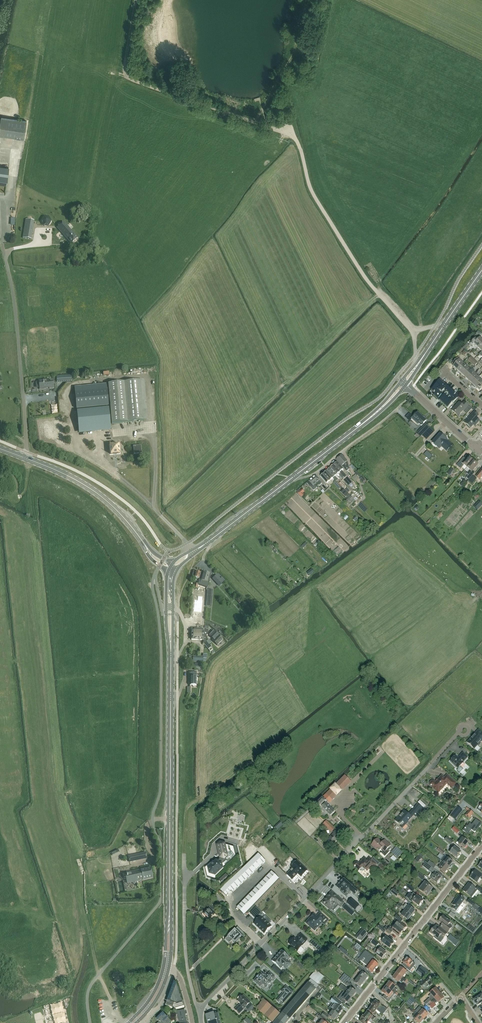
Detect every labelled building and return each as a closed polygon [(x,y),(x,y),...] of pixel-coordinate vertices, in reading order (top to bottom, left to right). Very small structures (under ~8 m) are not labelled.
[(1,118),(0,125),(0,136),(23,140),(26,122),(1,118)] [(6,185),(8,168),(0,167),(0,184),(6,185)] [(47,212),(53,207),(50,203),(44,209),(47,212)] [(49,225),(51,221),(49,217),(44,217),(41,221),(43,225),(49,225)] [(64,222),(57,228),(71,244),(78,238),(64,222)] [(479,338),(477,341),(474,339),(470,344),(472,346),(474,344),(477,348),(481,343),(481,340),(479,338)] [(453,362),(451,364),(453,366),(453,367),(457,370),(463,364),(459,360),(460,359),(458,357),(453,362)] [(463,364),(457,370),(458,371),(457,372),(459,374),(460,373),(460,374),(466,367),(468,366),(466,364),(465,366),(463,364)] [(466,367),(460,374),(464,377),(472,369),(470,368),(468,369),(466,367)] [(472,369),(464,377),(468,381),(474,374),(475,373),(472,369)] [(476,376),(474,374),(468,381),(472,384),(478,378),(479,377),(477,375),(476,376)] [(71,382),(71,375),(55,377),(56,383),(71,382)] [(480,380),(478,378),(472,384),(473,385),(472,386),(474,388),(475,387),(475,388),(481,381),(481,379),(481,378),(480,380)] [(440,379),(436,384),(435,384),(437,385),(434,388),(435,389),(432,392),(434,393),(433,393),(434,394),(432,395),(447,409),(458,397),(440,379)] [(54,388),(53,382),(49,383),(49,380),(39,381),(39,382),(35,382),(36,388),(39,387),(40,389),(49,388),(49,389),(54,388)] [(109,389),(107,389),(107,384),(75,387),(77,409),(108,406),(107,401),(109,401),(112,424),(144,421),(140,381),(108,384),(109,389)] [(466,414),(471,409),(463,402),(461,404),(458,402),(451,410),(457,416),(462,411),(466,414)] [(111,428),(109,408),(77,411),(79,431),(111,428)] [(474,411),(470,416),(463,422),(467,426),(466,426),(469,429),(470,428),(470,429),(473,426),(474,427),(479,421),(476,418),(478,415),(474,411)] [(426,421),(419,415),(420,414),(418,413),(417,413),(412,418),(415,421),(414,422),(418,426),(419,424),(421,426),(426,421)] [(58,422),(43,425),(45,434),(48,433),(48,436),(60,435),(58,422)] [(429,427),(425,424),(416,433),(420,436),(429,427)] [(440,434),(433,443),(438,448),(440,445),(441,446),(446,451),(451,445),(444,439),(444,438),(440,434)] [(119,445),(110,446),(111,455),(120,454),(120,452),(125,451),(126,459),(135,459),(134,454),(133,446),(133,442),(124,443),(125,449),(119,450),(119,445)] [(141,445),(133,446),(134,454),(142,453),(141,445)] [(426,451),(423,455),(429,460),(432,456),(426,451)] [(347,463),(346,462),(347,462),(341,455),(335,460),(346,472),(348,469),(347,463)] [(462,458),(456,465),(461,469),(464,465),(466,468),(473,460),(468,456),(465,459),(464,460),(462,458)] [(466,474),(468,475),(466,478),(468,480),(471,477),(472,475),(475,473),(472,471),(478,464),(473,460),(466,468),(469,470),(466,474)] [(344,478),(346,476),(341,470),(343,469),(336,462),(333,465),(344,478)] [(343,479),(344,478),(333,465),(330,468),(336,475),(338,474),(343,479)] [(335,481),(337,480),(335,476),(336,475),(330,468),(326,471),(332,478),(334,480),(335,481)] [(331,479),(332,478),(326,471),(323,473),(329,481),(331,479)] [(376,482),(382,475),(379,472),(372,479),(376,482)] [(329,481),(323,473),(320,476),(326,483),(329,481)] [(306,483),(311,488),(313,490),(321,483),(315,475),(308,480),(309,481),(306,483)] [(471,477),(468,480),(467,481),(472,485),(477,479),(472,475),(471,477)] [(345,496),(348,493),(343,488),(340,491),(345,496)] [(349,497),(345,501),(349,505),(354,500),(353,500),(353,499),(350,496),(349,497)] [(201,573),(201,572),(194,571),(192,577),(196,578),(197,578),(198,579),(198,578),(199,578),(199,577),(201,573)] [(198,584),(202,586),(207,588),(207,587),(206,587),(207,583),(208,579),(209,580),(211,575),(209,575),(210,574),(203,573),(202,572),(202,573),(201,573),(199,578),(198,584)] [(220,579),(216,575),(213,578),(219,586),(225,581),(222,577),(220,579)] [(223,640),(214,631),(212,634),(211,633),(209,636),(213,639),(212,640),(217,646),(223,640)] [(191,634),(191,640),(203,640),(203,643),(211,652),(213,650),(206,642),(206,635),(191,634)] [(476,733),(472,737),(473,737),(471,739),(467,743),(474,749),(477,745),(478,746),(479,745),(480,744),(480,743),(480,742),(481,741),(481,742),(481,734),(478,730),(476,733)] [(450,761),(458,769),(463,763),(462,762),(467,757),(463,753),(460,756),(458,758),(455,756),(450,761)] [(350,781),(344,775),(335,784),(330,789),(326,794),(331,800),(336,795),(336,796),(341,791),(341,790),(350,781)] [(442,789),(447,783),(451,788),(455,784),(450,779),(447,782),(441,776),(435,783),(433,781),(431,781),(430,783),(430,785),(437,792),(441,788),(442,789)] [(322,798),(316,804),(319,807),(320,805),(321,806),(325,802),(324,801),(325,801),(322,798)] [(334,811),(325,802),(321,806),(330,816),(334,811)] [(408,814),(404,810),(395,821),(402,827),(413,815),(415,817),(423,809),(418,804),(408,814)] [(455,820),(462,811),(457,807),(450,816),(455,820)] [(465,809),(468,811),(465,815),(469,819),(474,813),(473,813),(466,807),(465,809)] [(463,831),(467,834),(471,830),(475,833),(481,824),(476,820),(471,825),(470,824),(467,827),(466,826),(463,831)] [(323,825),(331,833),(335,828),(326,821),(323,825)] [(334,833),(327,840),(332,845),(339,837),(337,835),(338,834),(335,831),(333,832),(334,833)] [(464,848),(465,848),(467,846),(466,845),(468,843),(462,838),(461,837),(460,839),(461,840),(458,844),(464,848)] [(391,849),(389,847),(390,846),(384,840),(382,843),(377,839),(371,845),(378,852),(381,849),(383,851),(380,854),(384,858),(390,851),(389,851),(391,849)] [(212,861),(209,864),(204,868),(207,877),(216,880),(216,877),(224,869),(224,868),(236,856),(234,847),(225,845),(225,844),(220,843),(217,846),(220,858),(220,859),(217,862),(212,861)] [(456,858),(457,857),(457,858),(459,856),(458,855),(461,852),(452,845),(449,848),(451,849),(449,852),(456,858)] [(445,852),(439,847),(436,850),(443,856),(445,852)] [(147,859),(146,852),(128,856),(129,863),(147,859)] [(225,885),(232,892),(265,861),(258,854),(225,885)] [(439,861),(440,861),(443,863),(449,868),(449,867),(450,868),(452,865),(451,865),(453,863),(444,855),(439,861)] [(361,871),(362,871),(363,871),(364,871),(365,870),(366,871),(371,866),(373,868),(376,864),(369,857),(366,860),(364,858),(359,864),(357,862),(355,862),(354,864),(354,866),(359,871),(359,870),(360,871),(361,871)] [(286,875),(292,880),(297,874),(301,877),(307,871),(297,861),(291,867),(292,869),(286,875)] [(449,868),(443,863),(440,861),(438,864),(441,866),(438,869),(444,874),(449,868)] [(434,869),(427,863),(427,864),(425,862),(422,866),(433,875),(430,879),(436,884),(440,878),(438,877),(441,874),(434,869)] [(150,868),(140,870),(130,872),(130,871),(126,871),(126,873),(127,875),(126,875),(127,876),(128,878),(126,879),(127,883),(131,883),(131,882),(134,884),(136,881),(153,878),(150,868)] [(481,876),(475,870),(469,877),(477,883),(480,878),(481,880),(481,876)] [(244,915),(279,879),(271,872),(237,908),(244,915)] [(425,878),(419,872),(416,876),(422,881),(425,878)] [(341,892),(344,895),(344,894),(349,889),(351,891),(354,894),(357,891),(344,879),(336,887),(341,891),(341,892)] [(428,885),(425,882),(419,890),(427,897),(430,894),(429,893),(432,889),(428,885)] [(286,883),(279,890),(280,892),(277,895),(285,904),(289,900),(288,899),(295,893),(286,883)] [(468,883),(462,891),(469,896),(471,898),(475,893),(477,890),(468,883)] [(392,889),(390,892),(391,893),(396,897),(399,893),(392,889)] [(331,892),(329,895),(326,899),(325,899),(323,900),(323,901),(322,903),(326,906),(326,907),(328,909),(329,909),(330,909),(336,903),(340,906),(343,903),(331,892)] [(412,895),(408,900),(411,902),(412,901),(418,906),(423,901),(415,895),(413,893),(412,895)] [(452,905),(454,907),(452,909),(456,911),(464,900),(459,895),(452,905)] [(355,910),(359,905),(351,899),(347,903),(355,910)] [(473,907),(473,906),(475,904),(469,899),(467,902),(473,907)] [(399,903),(397,905),(400,907),(405,911),(411,916),(412,916),(413,914),(415,911),(408,906),(409,906),(405,904),(403,907),(401,905),(402,905),(399,903)] [(215,914),(213,912),(215,910),(217,908),(213,904),(209,908),(204,914),(207,918),(208,919),(209,920),(210,919),(212,921),(216,917),(214,914),(215,914)] [(343,908),(350,913),(352,910),(345,905),(343,908)] [(271,926),(269,924),(271,922),(268,918),(265,921),(259,915),(261,912),(256,907),(250,913),(255,919),(256,918),(258,919),(253,924),(254,924),(264,934),(272,926),(271,926)] [(411,916),(405,911),(401,916),(408,921),(411,916)] [(314,931),(317,927),(321,922),(324,924),(327,920),(320,914),(317,918),(313,914),(310,918),(311,918),(309,919),(305,922),(311,927),(311,928),(314,931)] [(395,926),(402,932),(406,927),(400,923),(402,920),(395,915),(394,917),(396,919),(394,921),(397,923),(395,926)] [(441,929),(447,933),(452,928),(448,925),(450,922),(443,916),(438,922),(444,926),(441,929)] [(385,931),(384,929),(379,925),(377,927),(383,933),(385,931)] [(386,927),(384,929),(385,931),(390,934),(392,932),(398,937),(402,932),(395,926),(392,928),(390,926),(388,929),(386,927)] [(238,940),(244,934),(237,927),(224,940),(234,949),(240,943),(238,940)] [(447,933),(441,929),(439,932),(434,928),(430,933),(435,937),(434,938),(439,942),(442,939),(443,939),(447,933)] [(362,929),(356,937),(359,940),(366,932),(362,929)] [(297,938),(296,940),(294,937),(292,939),(291,939),(289,941),(290,942),(288,943),(297,951),(303,945),(302,945),(307,940),(301,934),(297,938)] [(394,943),(386,937),(381,942),(389,949),(394,943)] [(315,948),(318,945),(312,940),(310,943),(315,948)] [(359,953),(362,949),(357,945),(354,949),(359,953)] [(375,948),(372,951),(382,959),(386,953),(380,948),(378,951),(375,948)] [(291,963),(288,961),(290,958),(287,956),(288,955),(285,953),(281,950),(272,961),(271,961),(281,969),(283,967),(286,969),(291,963)] [(367,966),(365,969),(372,973),(378,965),(372,960),(374,958),(366,951),(359,959),(367,966)] [(403,963),(402,965),(410,971),(415,964),(413,963),(407,958),(405,960),(404,960),(403,961),(403,962),(403,963)] [(428,973),(421,967),(418,970),(426,976),(428,973)] [(400,968),(396,973),(402,977),(406,972),(400,968)] [(317,984),(323,976),(314,969),(308,977),(317,984)] [(362,972),(354,983),(360,987),(368,977),(362,972)] [(266,988),(271,982),(270,982),(274,977),(269,973),(265,977),(261,973),(253,981),(260,987),(262,985),(266,988)] [(398,982),(399,981),(401,983),(403,981),(408,986),(410,983),(411,984),(413,982),(406,977),(405,979),(402,977),(396,973),(392,978),(398,982)] [(344,974),(342,976),(349,982),(351,980),(344,974)] [(349,982),(342,976),(339,980),(349,988),(351,985),(349,983),(349,982)] [(419,985),(424,991),(432,985),(428,980),(425,982),(424,981),(419,985)] [(282,1013),(280,1014),(264,1000),(256,1008),(273,1022),(286,1022),(292,1017),(294,1018),(295,1017),(295,1013),(316,989),(308,982),(282,1013)] [(390,982),(386,987),(391,992),(394,994),(395,994),(396,992),(395,991),(397,990),(394,988),(395,986),(390,982)] [(170,999),(167,1006),(166,1006),(165,1006),(173,1009),(174,1008),(174,1009),(174,1010),(184,1007),(182,1007),(180,1000),(182,1000),(182,999),(181,999),(180,997),(181,997),(181,996),(180,996),(177,987),(175,986),(171,996),(169,995),(169,996),(170,996),(169,999),(168,998),(168,999),(170,999)] [(293,993),(286,986),(281,991),(283,993),(276,1000),(282,1005),(293,993)] [(350,988),(349,990),(344,987),(342,990),(343,991),(344,992),(351,998),(356,992),(350,988)] [(386,987),(382,992),(386,995),(384,998),(388,1002),(392,996),(394,994),(391,992),(386,987)] [(430,998),(424,1003),(425,1005),(427,1004),(439,993),(435,988),(429,993),(430,994),(428,996),(430,998)] [(343,991),(338,999),(344,1004),(346,1002),(347,1003),(348,1002),(349,1002),(351,1000),(350,1000),(351,998),(346,994),(344,992),(343,991)] [(439,993),(427,1004),(429,1006),(433,1002),(435,1004),(437,1002),(438,1003),(443,998),(439,993)] [(242,997),(241,996),(240,996),(238,997),(238,999),(239,1000),(238,1001),(240,1003),(234,1010),(239,1014),(250,1002),(243,995),(242,997)] [(473,1001),(475,1004),(477,1006),(481,1003),(481,995),(480,996),(479,995),(476,997),(476,998),(473,1000),(473,1001)] [(342,1004),(339,1002),(333,997),(330,1001),(332,1003),(329,1008),(333,1011),(338,1015),(342,1010),(339,1007),(342,1004)] [(411,997),(406,1003),(410,1006),(415,1000),(411,997)] [(374,1001),(371,1005),(377,1010),(383,1015),(384,1015),(383,1014),(387,1009),(383,1006),(383,1007),(377,1002),(376,1003),(374,1001)] [(377,1010),(371,1005),(368,1010),(370,1011),(369,1012),(375,1016),(376,1017),(375,1018),(377,1019),(379,1017),(375,1015),(377,1013),(375,1012),(377,1010)] [(418,1015),(424,1020),(425,1021),(427,1018),(427,1017),(426,1017),(428,1015),(422,1010),(419,1007),(414,1011),(416,1013),(418,1015)] [(186,1019),(185,1019),(184,1010),(177,1011),(177,1010),(176,1011),(176,1015),(178,1015),(179,1022),(187,1022),(186,1019)] [(411,1012),(414,1015),(412,1016),(415,1018),(414,1020),(417,1022),(421,1022),(424,1020),(418,1015),(416,1013),(414,1011),(413,1010),(411,1012)] [(326,1020),(328,1016),(322,1011),(319,1015),(326,1020)] [(333,1011),(328,1016),(334,1020),(336,1018),(336,1019),(339,1016),(338,1015),(333,1011)] [(366,1012),(362,1016),(369,1021),(371,1019),(373,1020),(374,1018),(369,1014),(368,1014),(366,1012)] [(160,1016),(159,1016),(156,1018),(159,1022),(158,1022),(169,1022),(171,1021),(168,1018),(163,1013),(160,1016)] [(205,1015),(207,1022),(208,1022),(220,1022),(218,1013),(216,1014),(209,1016),(208,1014),(205,1015)] [(317,1022),(325,1022),(324,1022),(326,1020),(319,1015),(317,1018),(318,1019),(319,1020),(317,1022)]
